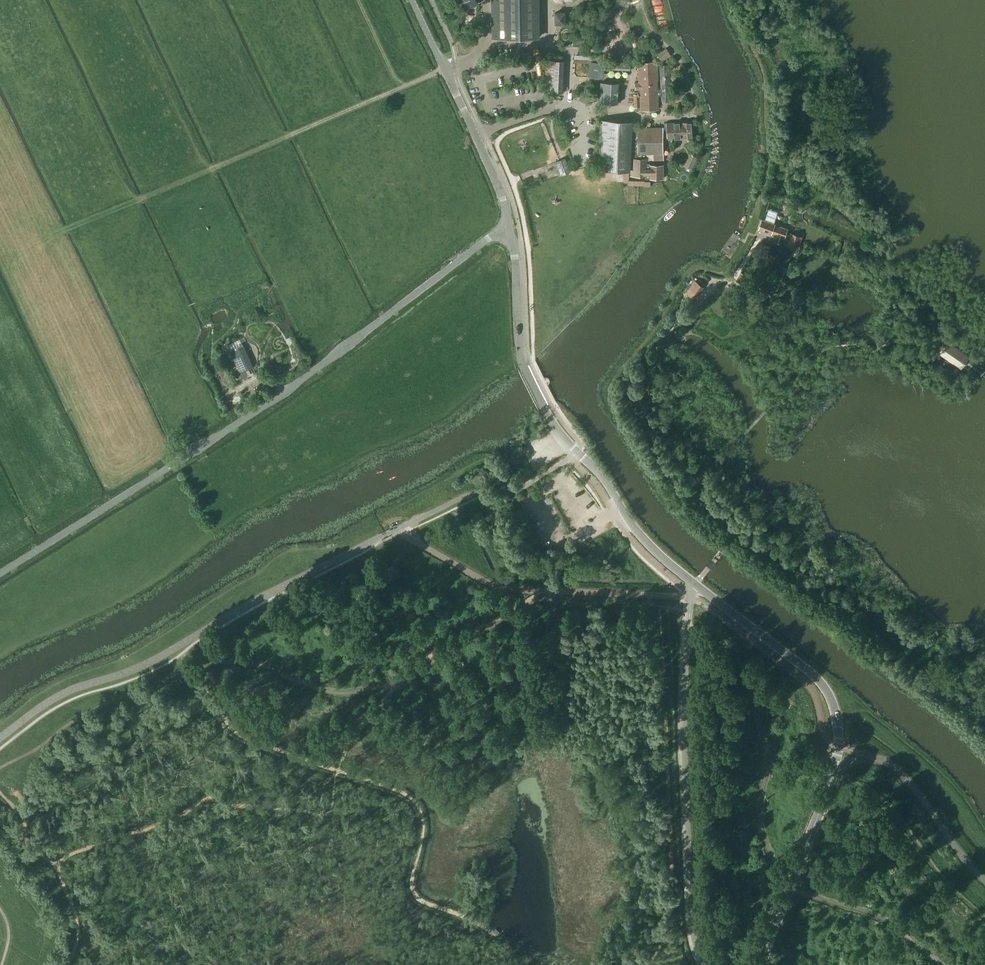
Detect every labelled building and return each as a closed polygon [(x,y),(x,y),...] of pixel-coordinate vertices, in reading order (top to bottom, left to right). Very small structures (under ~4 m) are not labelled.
[(494,27),(521,27),(538,27),(538,36),(542,36),(541,0),(493,0),(494,27)] [(600,2),(593,4),(595,11),(602,9),(600,2)] [(494,27),(494,37),(538,36),(538,27),(521,27),(494,27)] [(665,50),(657,54),(661,60),(668,55),(665,50)] [(592,61),(592,55),(592,54),(576,53),(575,60),(590,61),(592,61)] [(590,61),(590,74),(602,75),(603,56),(592,55),(592,61),(590,61)] [(563,60),(554,60),(554,68),(546,67),(545,82),(557,83),(557,90),(562,91),(563,60)] [(634,94),(634,105),(640,104),(641,107),(641,109),(658,109),(658,97),(658,95),(657,89),(657,80),(658,80),(658,72),(657,62),(653,62),(652,60),(643,61),(643,62),(641,63),(638,63),(639,81),(640,81),(640,82),(636,82),(636,89),(638,89),(639,91),(634,91),(634,94)] [(545,82),(545,90),(557,90),(557,83),(545,82)] [(600,93),(600,102),(616,103),(616,93),(609,93),(608,93),(609,82),(601,82),(600,93)] [(661,89),(657,89),(658,95),(661,95),(661,97),(665,96),(670,96),(670,84),(661,85),(661,89)] [(598,167),(596,169),(624,170),(629,170),(629,169),(631,169),(631,175),(646,175),(646,178),(663,178),(663,165),(650,165),(649,163),(647,163),(647,161),(647,158),(646,158),(646,153),(654,153),(654,160),(663,160),(663,153),(663,144),(664,144),(667,142),(666,140),(667,140),(675,140),(675,138),(684,137),(684,138),(693,138),(691,121),(682,121),(665,123),(665,127),(638,127),(638,131),(631,131),(632,121),(601,120),(598,167)] [(571,169),(566,156),(553,161),(558,174),(571,169)] [(762,219),(759,229),(763,230),(762,232),(771,235),(770,238),(777,240),(778,235),(785,238),(788,229),(775,225),(775,224),(775,223),(779,212),(768,208),(764,220),(762,219)] [(797,249),(801,236),(790,233),(786,245),(797,249)] [(741,272),(736,279),(741,282),(746,275),(745,275),(741,272)] [(694,280),(689,287),(698,294),(703,287),(694,280)] [(240,339),(228,344),(231,352),(236,362),(232,363),(231,367),(235,374),(238,377),(242,375),(243,377),(249,374),(247,369),(253,366),(244,346),(243,346),(240,339)] [(967,356),(949,344),(942,353),(961,365),(967,356)]
